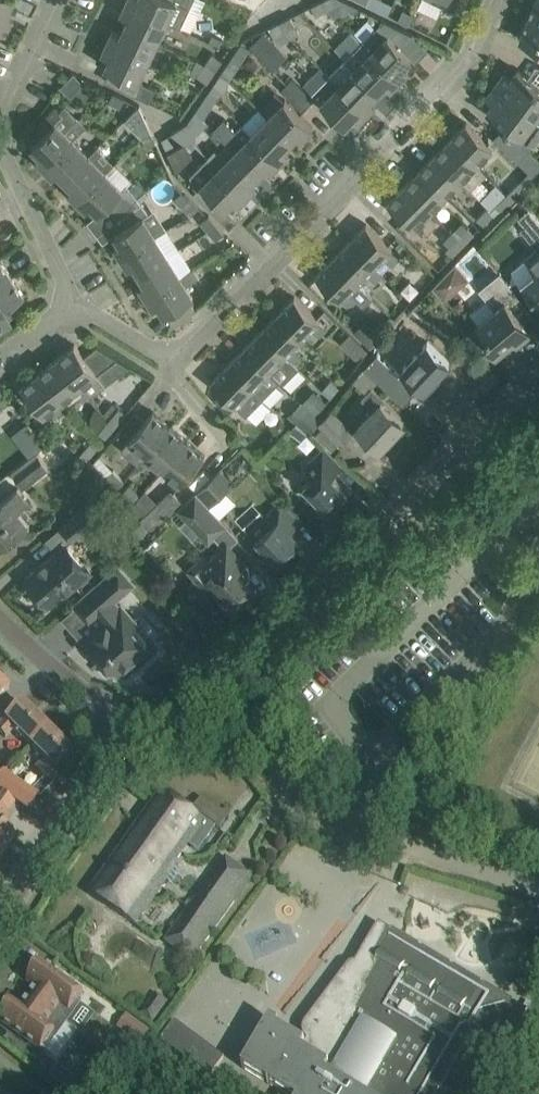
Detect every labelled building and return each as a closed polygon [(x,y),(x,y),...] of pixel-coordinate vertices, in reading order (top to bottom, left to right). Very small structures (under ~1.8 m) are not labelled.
[(11,19),(17,8),(11,5),(13,0),(0,0),(0,14),(11,19)] [(128,16),(125,24),(158,40),(167,20),(126,0),(120,12),(128,16)] [(126,0),(167,20),(180,26),(193,0),(126,0)] [(325,9),(320,0),(319,0),(312,4),(316,13),(325,9)] [(325,9),(336,19),(358,7),(345,0),(320,0),(325,9)] [(455,10),(460,0),(433,0),(455,10)] [(529,16),(538,20),(538,0),(535,0),(529,16)] [(398,18),(409,23),(414,13),(403,8),(398,18)] [(0,14),(0,29),(5,31),(11,19),(0,14)] [(280,20),(289,38),(299,33),(290,15),(280,20)] [(529,16),(520,38),(538,46),(538,20),(529,16)] [(383,18),(362,40),(400,77),(408,68),(404,64),(411,56),(401,45),(412,34),(414,36),(415,35),(412,32),(383,18)] [(289,38),(280,20),(269,26),(278,43),(289,38)] [(112,29),(107,40),(148,60),(158,40),(125,24),(120,33),(112,29)] [(212,34),(209,40),(220,45),(223,39),(212,34)] [(139,79),(148,60),(107,40),(101,52),(109,56),(105,65),(118,71),(112,83),(149,100),(154,88),(143,83),(144,81),(139,79)] [(362,40),(345,57),(378,89),(385,82),(390,87),(400,77),(362,40)] [(230,78),(250,48),(242,41),(221,72),(230,78)] [(213,52),(205,63),(215,69),(222,58),(213,52)] [(345,57),(329,74),(367,111),(376,102),(371,97),(378,89),(345,57)] [(207,81),(215,69),(205,63),(197,59),(191,71),(198,74),(207,81)] [(367,111),(329,74),(328,74),(318,64),(315,67),(318,69),(305,82),(345,124),(353,116),(357,120),(367,111)] [(535,82),(518,69),(511,76),(505,71),(495,84),(538,117),(538,85),(535,82)] [(221,72),(207,92),(216,97),(230,78),(221,72)] [(495,84),(486,97),(493,102),(487,110),(521,136),(519,139),(520,141),(510,151),(533,174),(538,168),(538,159),(529,150),(538,137),(538,117),(495,84)] [(114,91),(113,92),(109,100),(120,105),(125,96),(114,91)] [(216,97),(207,92),(195,110),(203,117),(216,97)] [(285,99),(268,116),(291,139),(299,132),(303,136),(313,126),(285,99)] [(142,134),(152,130),(140,104),(132,111),(142,134)] [(35,156),(44,165),(72,138),(72,137),(85,125),(79,119),(73,124),(54,106),(36,125),(44,132),(32,144),(40,152),(35,156)] [(203,117),(195,110),(187,121),(183,142),(195,144),(197,123),(202,118),(203,117)] [(268,116),(252,132),(280,160),(289,151),(284,146),(291,139),(268,116)] [(187,121),(171,132),(183,142),(187,121)] [(466,121),(451,137),(477,163),(493,147),(466,121)] [(235,134),(228,142),(259,172),(266,165),(270,170),(280,160),(252,132),(251,133),(241,123),(233,132),(235,134)] [(157,140),(152,130),(142,134),(147,145),(157,140)] [(168,134),(162,138),(168,151),(177,146),(168,134)] [(451,137),(435,153),(461,179),(477,163),(451,137)] [(58,170),(65,178),(97,146),(89,154),(72,138),(44,165),(54,175),(58,170)] [(214,148),(207,155),(247,194),(256,184),(251,180),(259,172),(228,142),(217,152),(214,148)] [(68,190),(77,199),(105,171),(114,163),(97,146),(65,178),(73,185),(68,190)] [(435,153),(419,169),(446,195),(461,179),(435,153)] [(247,194),(207,155),(189,174),(192,184),(196,188),(193,191),(210,209),(219,200),(225,206),(233,198),(238,203),(247,194)] [(419,169),(403,185),(430,211),(446,195),(419,169)] [(105,205),(113,215),(137,197),(126,183),(121,186),(105,171),(77,199),(87,208),(91,203),(99,211),(105,205)] [(535,178),(528,171),(507,193),(514,200),(535,178)] [(430,211),(403,185),(388,201),(414,227),(430,211)] [(498,209),(495,212),(499,216),(502,213),(501,212),(514,200),(507,193),(494,205),(498,209)] [(115,244),(122,255),(166,228),(153,208),(148,211),(137,197),(113,215),(123,227),(115,232),(121,241),(115,244)] [(183,205),(191,213),(198,206),(190,197),(183,205)] [(530,205),(520,214),(526,222),(537,213),(530,205)] [(499,216),(495,212),(494,213),(487,206),(475,218),(487,229),(499,216)] [(209,214),(201,220),(208,229),(216,223),(209,214)] [(461,220),(450,231),(463,244),(474,233),(461,220)] [(216,223),(208,229),(215,238),(224,232),(216,223)] [(392,266),(401,257),(366,223),(349,240),(375,265),(383,257),(392,266)] [(135,263),(140,272),(168,255),(156,235),(166,228),(122,255),(129,267),(135,263)] [(463,244),(450,231),(449,231),(450,232),(442,240),(448,245),(444,249),(452,256),(463,244)] [(375,265),(349,240),(333,257),(358,282),(367,273),(376,282),(384,274),(375,265)] [(526,258),(538,273),(538,247),(526,258)] [(140,284),(147,295),(193,267),(193,266),(180,274),(168,255),(140,272),(146,281),(140,284)] [(358,282),(333,257),(316,274),(350,307),(357,300),(363,306),(371,297),(357,283),(358,282)] [(12,276),(0,258),(0,283),(12,276)] [(193,267),(147,295),(154,306),(159,303),(165,312),(167,312),(174,323),(193,312),(191,309),(195,306),(190,297),(193,295),(186,284),(199,275),(193,267)] [(490,335),(485,338),(496,352),(514,337),(517,341),(530,330),(510,305),(520,297),(506,280),(499,272),(479,289),(495,308),(479,322),(490,335)] [(526,285),(538,300),(538,274),(526,285)] [(0,283),(0,311),(1,310),(7,319),(22,309),(16,300),(24,295),(12,276),(0,283)] [(278,313),(302,337),(311,328),(320,336),(327,330),(318,321),(319,320),(294,296),(278,313)] [(293,361),(299,355),(292,348),(302,337),(278,313),(261,330),(293,361)] [(384,335),(367,317),(353,331),(370,349),(384,335)] [(261,330),(244,346),(269,371),(278,361),(286,369),(293,361),(261,330)] [(403,368),(408,372),(424,387),(448,361),(427,342),(414,331),(405,340),(418,352),(403,368)] [(340,341),(358,360),(368,350),(350,332),(340,341)] [(97,373),(117,358),(97,346),(84,356),(75,344),(57,358),(79,387),(80,387),(88,397),(105,384),(97,373)] [(244,346),(228,363),(262,398),(278,381),(268,371),(269,371),(244,346)] [(367,361),(364,365),(386,386),(396,375),(374,354),(367,360),(367,361)] [(57,358),(39,371),(61,401),(79,387),(57,358)] [(262,398),(228,363),(211,380),(224,393),(216,401),(228,412),(236,404),(246,414),(262,398)] [(352,380),(365,392),(361,397),(374,409),(358,426),(364,432),(379,447),(404,421),(388,407),(382,402),(385,398),(372,386),(376,381),(363,368),(352,380)] [(61,401),(39,371),(21,385),(43,415),(53,407),(58,414),(66,408),(61,401)] [(330,379),(321,389),(330,397),(338,387),(330,379)] [(118,407),(108,419),(115,425),(126,413),(118,407)] [(295,421),(303,428),(308,433),(318,422),(321,419),(307,407),(295,421)] [(352,430),(329,410),(321,419),(318,422),(322,426),(314,434),(331,450),(340,442),(341,443),(352,430)] [(146,454),(170,425),(153,411),(129,439),(129,440),(121,449),(138,463),(146,454)] [(279,416),(271,425),(279,434),(288,425),(279,416)] [(115,425),(108,419),(98,431),(105,437),(115,425)] [(296,435),(303,428),(295,421),(288,429),(296,435)] [(146,454),(164,468),(188,440),(170,425),(146,454)] [(188,440),(164,468),(181,483),(191,471),(205,454),(188,440)] [(89,441),(78,453),(86,460),(97,447),(89,441)] [(307,503),(311,499),(324,513),(347,490),(329,471),(338,461),(324,446),(304,465),(313,475),(296,491),(307,503)] [(47,465),(36,451),(10,471),(22,485),(47,465)] [(124,481),(112,469),(105,476),(116,488),(124,481)] [(215,472),(196,491),(210,506),(230,487),(215,472)] [(127,505),(134,499),(139,494),(130,484),(118,495),(127,505)] [(0,501),(0,543),(1,544),(30,522),(19,507),(28,500),(17,487),(0,501)] [(118,499),(107,487),(63,525),(73,537),(118,499)] [(146,512),(134,499),(127,505),(151,531),(176,509),(182,503),(170,489),(146,512)] [(182,503),(176,509),(208,543),(215,537),(222,545),(207,559),(202,553),(185,568),(207,592),(214,586),(222,595),(219,598),(231,612),(244,600),(247,603),(258,592),(233,565),(243,556),(228,541),(236,534),(210,506),(196,491),(182,503)] [(301,540),(291,529),(301,520),(281,499),(264,514),(261,511),(244,526),(280,565),(295,552),(292,549),(301,540)] [(66,543),(43,562),(26,576),(48,602),(72,581),(75,585),(85,576),(91,572),(66,543)] [(96,650),(115,672),(147,645),(131,626),(135,623),(121,607),(120,608),(112,598),(131,582),(117,566),(76,602),(90,617),(99,609),(108,619),(82,641),(92,653),(96,650)] [(8,690),(0,682),(0,698),(8,690)] [(32,744),(47,728),(21,702),(6,718),(0,725),(0,730),(6,737),(15,728),(32,744)] [(47,728),(32,744),(48,760),(38,771),(51,784),(68,767),(64,763),(74,754),(47,728)] [(38,799),(3,770),(0,774),(0,790),(28,812),(38,799)] [(199,853),(217,828),(220,831),(230,817),(203,798),(192,814),(161,793),(125,844),(169,875),(189,845),(199,853)] [(14,836),(0,826),(0,856),(14,836)] [(169,875),(125,844),(89,894),(134,926),(169,875)] [(163,942),(192,963),(252,878),(224,856),(163,942)] [(528,1011),(379,924),(356,963),(351,964),(348,965),(303,1027),(302,1031),(302,1035),(303,1038),(306,1042),(304,1044),(278,1028),(280,1025),(270,1020),(241,1069),(283,1093),(438,1093),(462,1055),(486,1071),(498,1052),(507,1058),(528,1011)] [(83,994),(41,964),(28,981),(37,988),(29,998),(67,1025),(82,1005),(77,1002),(79,1000),(78,1000),(83,994)] [(156,992),(140,1014),(153,1023),(168,1002),(156,992)] [(67,1025),(29,998),(22,1009),(13,1003),(0,1020),(42,1050),(46,1044),(47,1045),(48,1043),(52,1046),(67,1025)] [(224,1058),(174,1020),(160,1039),(211,1077),(224,1058)] [(49,1078),(70,1093),(75,1093),(82,1085),(58,1066),(49,1078)]
